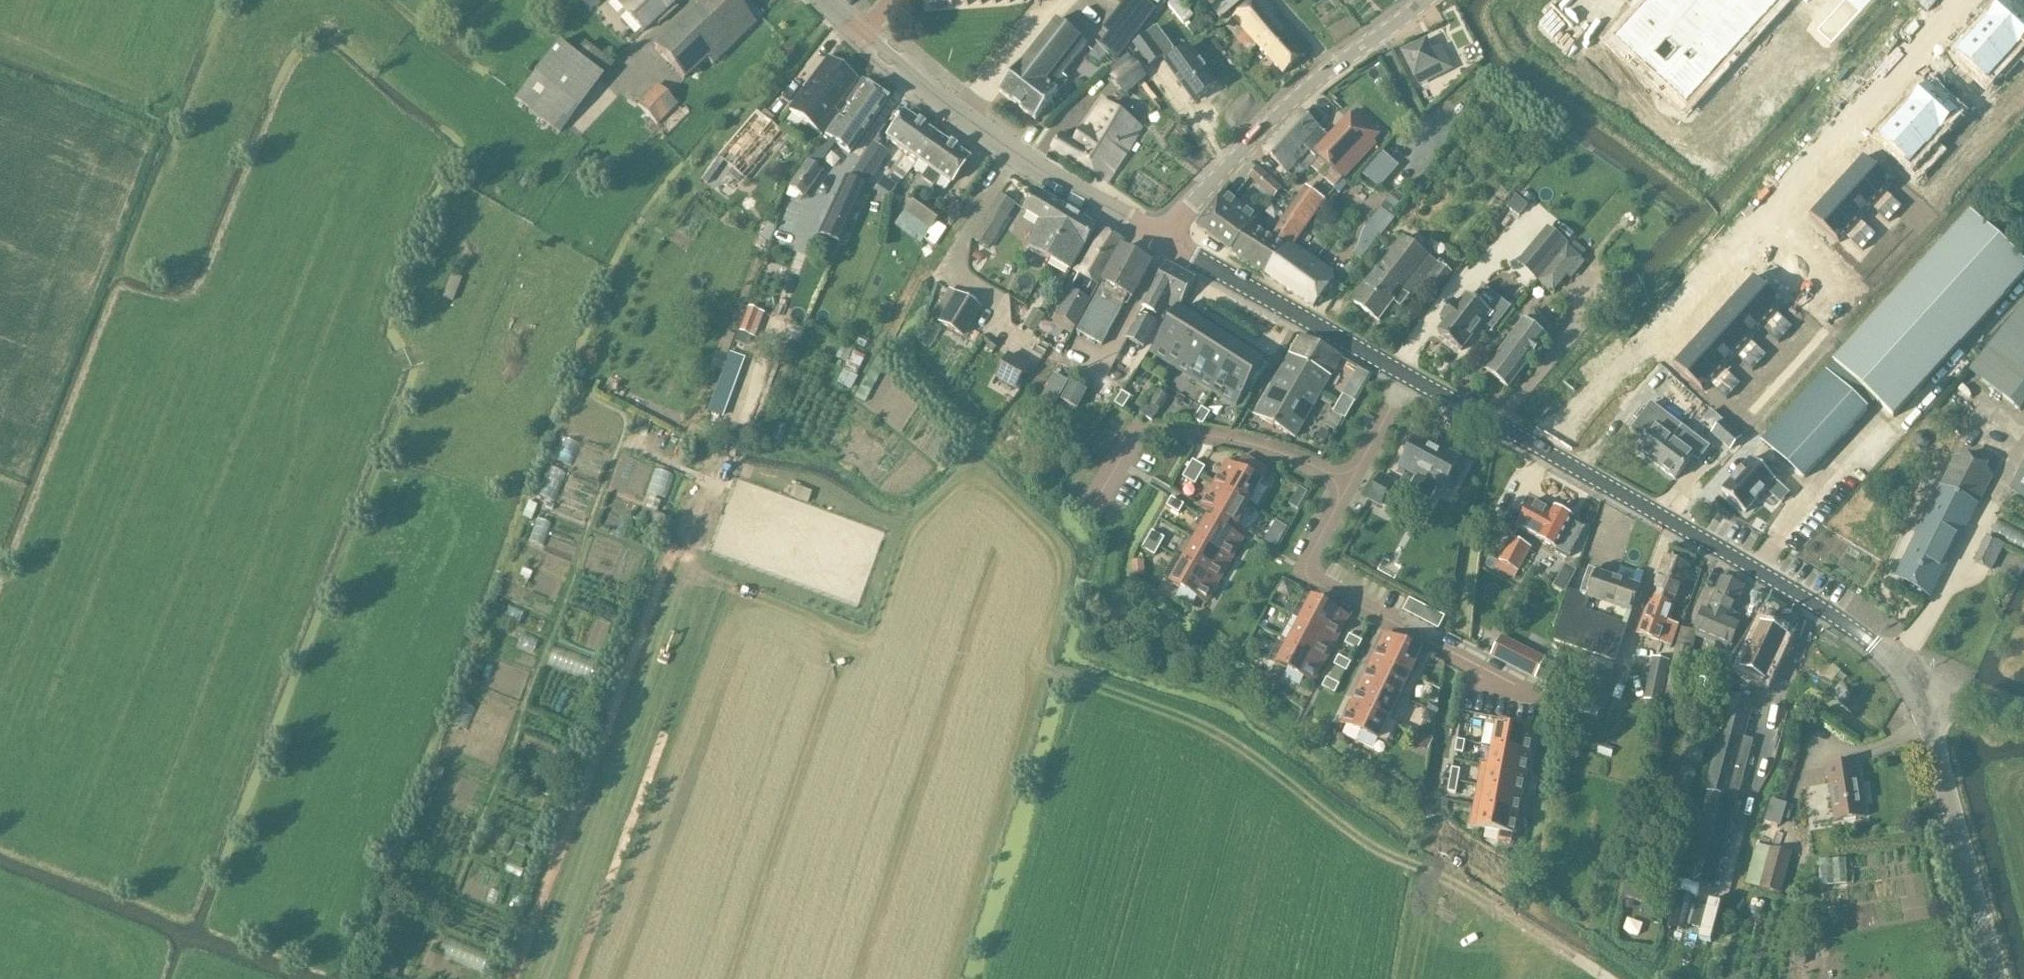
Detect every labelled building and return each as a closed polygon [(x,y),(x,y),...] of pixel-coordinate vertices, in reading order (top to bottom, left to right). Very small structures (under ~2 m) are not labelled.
[(590,10),(601,0),(580,0),(590,10)] [(678,3),(675,0),(612,0),(644,34),(678,3)] [(657,50),(686,79),(707,59),(714,66),(757,24),(734,0),(710,0),(699,11),(698,9),(657,50)] [(929,9),(932,9),(932,5),(950,4),(950,8),(954,8),(954,4),(965,3),(966,7),(969,7),(969,3),(979,2),(980,6),(983,6),(983,2),(993,1),(993,5),(997,5),(997,1),(1007,1),(1008,4),(1011,4),(1011,0),(1016,0),(928,0),(929,9)] [(1088,58),(1099,66),(1109,52),(1119,59),(1157,9),(1145,0),(1127,0),(1104,30),(1110,34),(1102,45),(1099,43),(1088,58)] [(1214,10),(1226,0),(1206,0),(1214,10)] [(1227,24),(1251,51),(1258,45),(1283,73),(1309,50),(1265,0),(1255,0),(1227,24)] [(1615,38),(1688,105),(1714,76),(1715,75),(1715,74),(1715,73),(1715,72),(1715,71),(1714,70),(1714,69),(1720,62),(1721,63),(1722,63),(1723,63),(1724,63),(1725,63),(1726,63),(1726,62),(1727,62),(1727,61),(1782,2),(1780,0),(1650,0),(1615,38)] [(1990,20),(2023,50),(2022,51),(2023,53),(2023,3),(2016,12),(2006,2),(1999,10),(1998,9),(1990,18),(1991,18),(1990,20)] [(1172,7),(1161,17),(1170,25),(1180,16),(1172,7)] [(1207,14),(1189,28),(1194,36),(1212,22),(1207,14)] [(1063,76),(1088,44),(1058,20),(1030,56),(1060,80),(1063,76)] [(1990,20),(1974,37),(2004,64),(2003,65),(2007,68),(2022,51),(2023,50),(1990,20)] [(1157,28),(1134,45),(1151,67),(1163,58),(1172,51),(1173,50),(1157,28)] [(1974,37),(1958,54),(1988,81),(2003,65),(2004,64),(1974,37)] [(1421,73),(1425,71),(1430,80),(1451,70),(1441,47),(1432,51),(1426,41),(1402,53),(1414,76),(1416,75),(1418,79),(1423,76),(1421,73)] [(560,134),(603,78),(558,44),(515,100),(560,134)] [(573,54),(601,75),(608,65),(581,44),(573,54)] [(1172,51),(1163,58),(1168,64),(1167,65),(1194,103),(1218,86),(1190,48),(1177,57),(1172,51)] [(1023,63),(1001,92),(1037,120),(1065,84),(1068,80),(1063,76),(1060,80),(1030,56),(1024,64),(1023,63)] [(829,57),(790,111),(822,134),(839,111),(835,108),(857,77),(829,57)] [(1133,60),(1112,77),(1126,94),(1147,77),(1133,60)] [(817,168),(834,143),(849,154),(887,101),(872,90),(873,88),(863,81),(846,104),(852,108),(847,115),(843,112),(808,162),(817,168)] [(659,124),(679,104),(659,84),(639,104),(659,124)] [(1913,103),(1912,104),(1942,132),(1958,114),(1928,87),(1921,94),(1920,94),(1913,102),(1913,103)] [(1062,134),(1053,148),(1108,183),(1127,154),(1142,127),(1103,101),(1075,143),(1062,134)] [(1912,104),(1897,121),(1926,148),(1927,148),(1942,132),(1912,104)] [(1302,111),(1265,151),(1286,171),(1307,149),(1316,158),(1318,156),(1343,178),(1384,133),(1357,108),(1331,137),(1302,111)] [(758,111),(719,156),(742,176),(781,131),(758,111)] [(922,163),(940,137),(905,112),(887,138),(922,163)] [(1897,121),(1880,139),(1917,172),(1934,154),(1927,148),(1926,148),(1897,121)] [(970,157),(940,137),(922,163),(929,168),(922,178),(933,186),(940,176),(951,183),(970,157)] [(874,143),(855,170),(870,180),(888,153),(874,143)] [(1971,147),(1965,153),(1974,161),(1980,155),(1971,147)] [(1974,161),(1965,153),(1960,159),(1969,167),(1974,161)] [(1863,158),(1849,173),(1896,215),(1903,208),(1891,197),(1889,199),(1884,194),(1893,185),(1863,158)] [(803,198),(822,172),(817,168),(808,162),(789,189),(803,198)] [(1262,186),(1270,177),(1258,167),(1250,176),(1262,186)] [(1959,178),(1950,170),(1944,176),(1953,184),(1959,178)] [(1849,173),(1836,187),(1866,214),(1873,206),(1879,211),(1877,212),(1889,223),(1896,215),(1849,173)] [(1427,174),(1418,187),(1426,193),(1435,180),(1427,174)] [(839,191),(818,235),(840,246),(867,188),(849,179),(843,193),(839,191)] [(1340,193),(1349,184),(1343,179),(1335,189),(1340,193)] [(1836,187),(1823,201),(1870,244),(1877,236),(1865,226),(1863,227),(1858,223),(1866,214),(1836,187)] [(1028,246),(1053,259),(1079,214),(1053,198),(1036,189),(1024,210),(1042,220),(1028,246)] [(1225,191),(1198,226),(1231,250),(1253,224),(1259,217),(1250,210),(1226,192),(1225,191)] [(1253,224),(1231,250),(1265,271),(1288,241),(1293,245),(1294,243),(1296,244),(1324,205),(1303,191),(1271,236),(1253,224)] [(1519,191),(1511,202),(1523,211),(1531,200),(1519,191)] [(930,228),(943,211),(918,193),(905,210),(930,228)] [(1016,204),(999,193),(990,209),(1006,219),(1016,204)] [(1390,196),(1386,202),(1395,209),(1399,203),(1390,196)] [(1823,201),(1810,216),(1839,243),(1848,234),(1853,239),(1851,241),(1863,251),(1870,244),(1823,201)] [(1381,238),(1395,218),(1379,207),(1372,217),(1376,220),(1369,229),(1381,238)] [(1079,214),(1053,259),(1072,269),(1097,225),(1079,214)] [(2023,277),(2023,268),(1969,217),(1833,365),(1893,420),(2023,277)] [(770,242),(776,227),(767,223),(761,239),(770,242)] [(970,239),(987,249),(997,234),(980,223),(970,239)] [(1080,273),(1057,314),(1076,325),(1125,238),(1102,225),(1076,270),(1080,273)] [(1567,244),(1548,228),(1534,245),(1553,261),(1567,244)] [(1405,237),(1355,300),(1379,320),(1394,301),(1401,307),(1409,296),(1411,297),(1424,281),(1429,285),(1428,285),(1437,291),(1452,272),(1420,249),(1405,237)] [(1333,271),(1294,243),(1293,245),(1288,241),(1265,271),(1315,305),(1334,280),(1333,271)] [(1078,331),(1099,342),(1102,344),(1129,295),(1133,297),(1152,262),(1123,246),(1078,331)] [(1567,246),(1538,282),(1553,294),(1582,258),(1567,246)] [(1878,251),(1868,261),(1877,270),(1887,259),(1878,251)] [(1176,313),(1180,307),(1195,277),(1166,262),(1143,306),(1158,314),(1164,301),(1170,304),(1168,309),(1176,313)] [(1753,278),(1739,293),(1786,335),(1793,328),(1781,317),(1779,319),(1774,314),(1783,305),(1753,278)] [(1739,293),(1726,307),(1756,334),(1764,326),(1769,331),(1767,332),(1779,343),(1786,335),(1739,293)] [(963,338),(981,309),(957,294),(938,323),(963,338)] [(1496,304),(1490,312),(1467,295),(1459,306),(1454,301),(1453,300),(1440,317),(1441,318),(1442,317),(1447,321),(1438,333),(1462,351),(1485,321),(1494,327),(1493,328),(1494,329),(1507,312),(1496,304)] [(2023,407),(2023,304),(1971,371),(2021,411),(2023,407)] [(1174,364),(1202,322),(1180,307),(1176,313),(1150,349),(1174,364)] [(1726,307),(1713,321),(1760,364),(1767,356),(1755,345),(1753,347),(1748,343),(1756,334),(1726,307)] [(748,308),(739,333),(749,337),(759,312),(748,308)] [(1035,333),(1045,315),(1034,309),(1024,327),(1035,333)] [(1525,319),(1486,369),(1508,387),(1531,356),(1535,358),(1541,350),(1538,347),(1554,327),(1534,311),(1526,320),(1525,319)] [(1142,313),(1128,338),(1144,346),(1149,349),(1153,340),(1162,323),(1142,313)] [(1713,321),(1700,335),(1730,362),(1738,354),(1743,359),(1741,361),(1753,371),(1760,364),(1713,321)] [(1212,389),(1240,346),(1202,322),(1174,364),(1212,389)] [(739,333),(735,343),(742,346),(745,347),(749,337),(739,333)] [(1301,336),(1281,371),(1320,393),(1341,357),(1341,356),(1302,334),(1301,336)] [(1700,335),(1688,349),(1734,392),(1741,385),(1729,374),(1728,375),(1722,371),(1730,362),(1700,335)] [(1235,404),(1263,362),(1240,346),(1212,389),(1235,404)] [(1688,349),(1674,364),(1704,391),(1712,383),(1717,387),(1715,389),(1727,400),(1734,392),(1688,349)] [(853,352),(838,384),(850,389),(865,358),(853,352)] [(716,354),(711,368),(721,371),(726,357),(716,354)] [(1010,354),(996,378),(1016,390),(1030,366),(1010,354)] [(1358,368),(1343,395),(1356,402),(1371,375),(1358,368)] [(1297,438),(1322,395),(1282,373),(1258,416),(1297,438)] [(1767,438),(1763,442),(1804,480),(1808,476),(1869,411),(1827,373),(1767,438)] [(1056,405),(1069,382),(1055,375),(1043,398),(1056,405)] [(1077,408),(1086,392),(1073,385),(1064,401),(1077,408)] [(1123,409),(1131,397),(1123,392),(1115,404),(1123,409)] [(1351,411),(1356,402),(1343,395),(1338,404),(1351,411)] [(1152,422),(1160,410),(1152,404),(1144,416),(1152,422)] [(1346,419),(1351,411),(1338,404),(1333,412),(1346,419)] [(1652,404),(1632,430),(1645,440),(1637,450),(1673,478),(1676,480),(1694,457),(1699,462),(1710,448),(1652,404)] [(1203,425),(1210,413),(1202,408),(1194,420),(1203,425)] [(1920,449),(1922,449),(1923,449),(1925,448),(1927,447),(1929,446),(1930,444),(1930,442),(1930,439),(1930,438),(1928,435),(1926,434),(1924,433),(1923,433),(1922,433),(1919,433),(1917,434),(1915,436),(1914,438),(1914,441),(1914,442),(1915,444),(1916,446),(1917,447),(1919,448),(1920,449)] [(1403,473),(1395,488),(1405,493),(1407,488),(1430,500),(1437,488),(1442,491),(1450,476),(1456,479),(1465,463),(1433,446),(1434,443),(1418,434),(1398,470),(1403,473)] [(1931,597),(1978,506),(1994,474),(1988,469),(1991,464),(1969,452),(1966,457),(1956,456),(1941,486),(1895,578),(1931,597)] [(1215,485),(1249,505),(1262,483),(1261,483),(1269,470),(1245,456),(1238,469),(1228,463),(1215,485)] [(1774,482),(1751,460),(1721,493),(1744,514),(1774,482)] [(1201,477),(1206,468),(1194,461),(1188,470),(1201,477)] [(2011,489),(2023,495),(2023,465),(2011,489)] [(547,469),(540,495),(556,499),(563,473),(547,469)] [(666,499),(674,475),(657,469),(649,493),(666,499)] [(1196,485),(1201,477),(1188,470),(1183,478),(1196,485)] [(1380,474),(1368,497),(1395,512),(1401,499),(1386,491),(1392,481),(1380,474)] [(1237,526),(1249,505),(1215,485),(1203,507),(1237,526)] [(1300,488),(1296,494),(1304,499),(1308,493),(1300,488)] [(1179,514),(1184,505),(1172,498),(1167,507),(1179,514)] [(647,509),(657,513),(661,503),(650,499),(647,509)] [(1531,499),(1517,527),(1570,555),(1584,527),(1570,519),(1571,517),(1571,516),(1569,512),(1570,512),(1559,506),(1559,507),(1555,508),(1554,507),(1552,510),(1531,499)] [(529,503),(523,518),(531,520),(537,506),(529,503)] [(662,524),(665,517),(663,516),(655,513),(652,520),(660,523),(662,524)] [(1196,541),(1230,560),(1243,538),(1209,519),(1196,541)] [(1276,522),(1272,528),(1284,535),(1287,529),(1276,522)] [(1160,548),(1165,539),(1153,532),(1148,541),(1160,548)] [(1992,570),(2005,545),(1987,536),(1975,561),(1992,570)] [(1518,570),(1530,547),(1511,537),(1499,560),(1518,570)] [(1155,556),(1160,548),(1148,541),(1143,549),(1155,556)] [(1218,581),(1230,560),(1196,541),(1184,562),(1218,581)] [(1673,611),(1690,566),(1666,557),(1650,602),(1673,611)] [(1133,562),(1133,576),(1145,576),(1145,561),(1133,562)] [(1206,603),(1218,581),(1184,562),(1172,583),(1182,589),(1177,597),(1193,606),(1197,598),(1206,603)] [(1582,595),(1570,591),(1553,640),(1614,661),(1639,589),(1598,575),(1599,573),(1589,570),(1585,582),(1587,582),(1582,595)] [(1703,611),(1695,631),(1730,645),(1738,626),(1736,625),(1740,616),(1732,613),(1743,587),(1722,578),(1707,612),(1703,611)] [(1279,592),(1289,598),(1294,588),(1284,582),(1279,592)] [(1336,639),(1348,617),(1313,599),(1301,621),(1336,639)] [(1412,616),(1419,603),(1410,599),(1403,611),(1412,616)] [(1680,626),(1669,622),(1673,611),(1650,602),(1638,634),(1672,647),(1680,626)] [(1421,620),(1427,608),(1419,603),(1412,616),(1421,620)] [(494,605),(490,613),(501,618),(504,609),(494,605)] [(1430,625),(1436,612),(1427,608),(1421,620),(1430,625)] [(1439,630),(1445,617),(1436,612),(1430,625),(1439,630)] [(478,635),(487,638),(493,623),(484,620),(478,635)] [(1325,660),(1336,639),(1301,621),(1290,642),(1325,660)] [(1772,629),(1762,625),(1741,672),(1766,684),(1787,636),(1786,636),(1787,633),(1773,627),(1772,629)] [(1358,651),(1363,642),(1350,635),(1345,644),(1358,651)] [(1410,675),(1421,652),(1386,635),(1375,658),(1410,675)] [(1546,659),(1502,636),(1491,657),(1535,680),(1546,659)] [(1313,682),(1325,660),(1290,642),(1279,664),(1289,670),(1285,678),(1300,686),(1305,678),(1313,682)] [(1680,707),(1691,650),(1676,646),(1664,703),(1680,707)] [(594,677),(599,664),(557,649),(552,662),(594,677)] [(1252,663),(1256,656),(1249,653),(1245,659),(1252,663)] [(1347,672),(1352,663),(1339,656),(1334,665),(1336,666),(1347,672)] [(1661,704),(1670,661),(1652,657),(1644,701),(1661,704)] [(1400,696),(1410,675),(1375,658),(1365,680),(1400,696)] [(1601,710),(1614,673),(1588,665),(1576,702),(1601,710)] [(1336,666),(1329,679),(1340,685),(1347,672),(1336,666)] [(471,672),(467,681),(478,685),(481,677),(471,672)] [(1843,683),(1847,677),(1841,672),(1836,677),(1843,683)] [(1335,694),(1340,685),(1327,678),(1323,687),(1335,694)] [(1389,718),(1400,696),(1365,680),(1354,701),(1389,718)] [(1686,878),(1715,885),(1754,740),(1744,738),(1755,699),(1731,693),(1705,790),(1709,791),(1686,878)] [(1374,749),(1389,718),(1354,701),(1343,724),(1362,733),(1358,741),(1374,749)] [(459,702),(451,723),(467,730),(476,709),(459,702)] [(1610,706),(1604,726),(1616,730),(1622,710),(1610,706)] [(1530,754),(1533,733),(1520,730),(1521,723),(1500,719),(1498,726),(1494,747),(1530,754)] [(1427,752),(1433,740),(1420,733),(1414,745),(1427,752)] [(1464,754),(1466,742),(1458,740),(1456,752),(1464,754)] [(1611,758),(1615,748),(1601,743),(1598,753),(1611,758)] [(1526,774),(1530,754),(1494,747),(1490,766),(1490,767),(1526,774)] [(1857,762),(1827,766),(1835,822),(1865,817),(1863,800),(1865,800),(1865,799),(1863,799),(1861,788),(1863,787),(1861,787),(1857,762)] [(1522,794),(1526,774),(1490,767),(1490,766),(1482,765),(1478,786),(1522,794)] [(1458,782),(1460,770),(1453,769),(1450,781),(1458,782)] [(533,780),(530,788),(540,792),(543,784),(533,780)] [(1456,794),(1458,782),(1450,781),(1448,793),(1456,794)] [(1519,814),(1522,794),(1478,786),(1475,806),(1519,814)] [(1511,843),(1513,835),(1515,835),(1519,814),(1475,806),(1471,827),(1500,833),(1499,841),(1511,843)] [(1686,828),(1688,814),(1673,811),(1670,825),(1686,828)] [(515,867),(526,845),(518,841),(508,864),(515,867)] [(1780,893),(1791,854),(1771,849),(1761,887),(1780,893)] [(1848,859),(1820,859),(1821,887),(1848,887),(1848,859)] [(1624,898),(1650,906),(1655,885),(1630,878),(1624,898)] [(404,894),(409,884),(397,879),(393,888),(404,894)] [(1685,931),(1694,897),(1678,893),(1669,927),(1685,931)] [(1710,902),(1700,941),(1711,944),(1721,905),(1710,902)] [(1806,952),(1795,951),(1793,962),(1804,964),(1806,952)]
